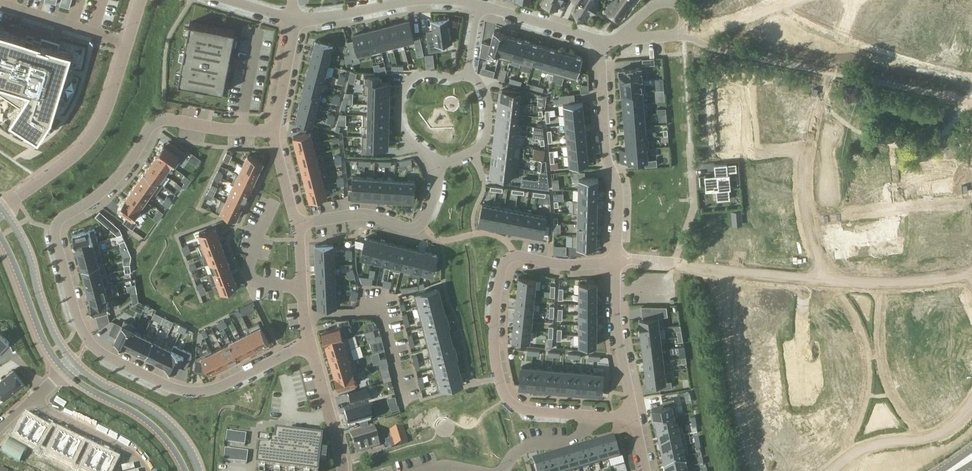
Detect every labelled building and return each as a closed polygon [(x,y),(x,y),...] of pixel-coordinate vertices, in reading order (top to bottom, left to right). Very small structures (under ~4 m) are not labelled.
[(586,18),(590,12),(591,12),(596,3),(595,2),(597,0),(578,0),(572,10),(586,18)] [(606,11),(619,20),(627,8),(628,9),(634,0),(613,0),(606,11)] [(890,18),(890,6),(882,5),(882,17),(890,18)] [(431,32),(426,33),(429,51),(442,50),(441,44),(452,43),(452,42),(449,19),(449,18),(431,20),(431,21),(433,30),(431,32)] [(414,39),(409,20),(398,23),(403,42),(413,40),(414,39)] [(190,22),(178,83),(223,91),(234,31),(190,22)] [(403,42),(398,23),(387,26),(392,45),(403,42)] [(392,45),(387,26),(376,29),(381,48),(392,45)] [(5,94),(4,95),(6,96),(6,95),(17,102),(16,103),(17,104),(18,103),(20,104),(19,105),(20,105),(11,119),(12,119),(19,124),(31,131),(38,136),(39,136),(52,116),(52,115),(53,111),(58,96),(59,90),(60,88),(62,82),(62,81),(64,75),(64,73),(66,67),(67,66),(68,60),(69,60),(69,58),(71,52),(71,51),(65,49),(64,49),(59,47),(58,47),(59,44),(58,44),(50,42),(50,41),(49,41),(48,46),(41,43),(41,42),(40,42),(40,41),(26,37),(21,36),(17,35),(0,29),(0,91),(5,94)] [(381,48),(376,29),(365,32),(370,51),(381,48)] [(498,58),(505,34),(494,30),(490,44),(482,41),(479,55),(486,57),(487,55),(498,58)] [(370,51),(365,32),(353,35),(354,40),(347,42),(351,57),(358,55),(359,57),(371,54),(370,51)] [(511,56),(516,37),(506,34),(505,34),(498,58),(499,58),(510,61),(511,56)] [(522,59),(527,41),(516,37),(511,56),(521,59),(522,59)] [(414,39),(413,40),(415,47),(422,46),(420,38),(414,39)] [(330,55),(333,44),(316,40),(313,50),(330,55)] [(533,62),(538,44),(527,41),(522,59),(521,59),(520,64),(532,67),(533,63),(533,62)] [(544,66),(549,47),(538,44),(533,62),(533,63),(544,66)] [(555,69),(560,50),(549,47),(544,66),(554,69),(555,69)] [(328,65),(330,55),(313,50),(310,60),(328,65)] [(564,76),(571,53),(560,50),(555,69),(554,69),(553,73),(564,76)] [(576,80),(582,57),(571,53),(564,76),(576,80)] [(325,75),(328,65),(310,60),(308,70),(325,75)] [(379,63),(373,64),(375,72),(381,72),(379,63)] [(642,79),(641,67),(619,69),(620,81),(642,80),(642,79)] [(322,84),(325,75),(308,70),(305,80),(322,84)] [(364,81),(363,93),(368,93),(388,93),(388,82),(379,82),(379,75),(364,74),(364,81)] [(645,91),(644,79),(642,79),(642,80),(620,81),(621,93),(623,93),(643,91),(645,91)] [(320,94),(322,84),(305,80),(302,90),(303,90),(320,94)] [(501,89),(500,100),(519,103),(520,91),(501,89)] [(318,104),(321,94),(320,94),(303,90),(301,100),(318,104)] [(644,102),(643,91),(623,93),(624,104),(644,102)] [(368,93),(368,104),(387,104),(388,93),(368,93)] [(575,101),(574,93),(559,95),(560,102),(575,101)] [(316,114),(318,104),(301,100),(298,110),(316,114)] [(500,100),(499,111),(518,113),(524,114),(526,103),(519,103),(500,100)] [(582,102),(563,103),(564,114),(583,112),(582,102)] [(647,114),(646,102),(644,102),(624,104),(625,115),(644,114),(647,114)] [(823,102),(823,115),(831,115),(831,102),(823,102)] [(368,114),(387,115),(387,104),(368,104),(368,113),(368,114)] [(313,125),(316,114),(298,110),(295,120),(313,125)] [(517,124),(518,113),(499,111),(497,122),(517,124)] [(584,122),(583,112),(564,114),(565,124),(584,122)] [(667,121),(666,113),(658,113),(659,121),(667,121)] [(363,114),(363,126),(367,126),(367,125),(387,126),(387,115),(368,114),(363,114)] [(645,125),(644,114),(625,115),(625,127),(645,125)] [(515,135),(517,124),(497,122),(496,133),(515,135)] [(585,132),(584,122),(565,124),(566,134),(585,132)] [(367,136),(386,137),(387,126),(367,125),(367,126),(367,136)] [(646,136),(645,125),(625,127),(626,138),(646,137),(646,136)] [(313,143),(310,132),(293,136),(296,147),(313,143)] [(586,143),(585,132),(566,134),(567,145),(586,143)] [(514,146),(515,135),(496,133),(495,143),(514,146)] [(362,135),(362,153),(374,154),(374,148),(386,148),(386,137),(367,136),(362,135)] [(649,148),(648,136),(646,136),(646,137),(626,138),(627,149),(647,148),(649,148)] [(316,153),(313,143),(296,147),(299,158),(316,153)] [(495,143),(494,154),(513,156),(519,157),(520,146),(514,146),(495,143)] [(587,153),(586,143),(567,145),(568,155),(587,153)] [(175,168),(186,152),(176,145),(172,150),(164,144),(156,154),(171,165),(175,168)] [(648,159),(647,148),(627,149),(621,149),(622,162),(644,160),(645,166),(657,165),(656,158),(648,159)] [(319,164),(316,153),(299,158),(301,168),(319,164)] [(588,163),(587,153),(568,155),(569,165),(588,163)] [(165,173),(171,165),(156,154),(156,155),(150,163),(165,173)] [(512,166),(513,156),(494,154),(492,165),(512,167),(512,166)] [(258,172),(263,162),(248,155),(243,165),(258,172)] [(545,171),(546,160),(538,159),(537,170),(545,171)] [(165,173),(150,163),(144,172),(158,182),(159,182),(165,173)] [(727,164),(714,165),(717,165),(717,172),(736,171),(736,163),(727,164)] [(321,174),(319,164),(301,168),(304,179),(321,174)] [(258,172),(243,165),(239,174),(238,174),(254,181),(258,172)] [(516,167),(512,166),(512,167),(492,165),(491,176),(515,179),(516,167)] [(573,171),(573,177),(578,177),(578,189),(597,190),(598,178),(585,177),(585,171),(573,171)] [(163,185),(159,182),(158,182),(144,172),(138,180),(152,191),(156,194),(163,185)] [(249,190),(254,181),(238,174),(239,174),(236,173),(232,183),(234,184),(234,183),(249,190)] [(729,173),(704,175),(705,191),(730,189),(729,173)] [(324,185),(321,174),(304,179),(307,189),(324,185)] [(362,196),(364,177),(353,176),(352,196),(362,196)] [(372,197),(374,178),(364,177),(362,196),(372,197)] [(383,198),(384,178),(374,178),(372,197),(383,198)] [(393,198),(394,179),(384,178),(383,198),(393,198)] [(549,189),(548,181),(522,178),(521,186),(549,189)] [(403,199),(404,180),(394,179),(393,198),(403,199)] [(152,191),(138,180),(131,189),(146,200),(152,191)] [(414,200),(415,181),(404,180),(403,199),(414,200)] [(249,190),(234,183),(234,184),(230,192),(245,200),(249,190)] [(327,196),(324,185),(307,189),(309,200),(327,196)] [(140,208),(146,200),(131,189),(125,198),(125,197),(125,198),(140,208)] [(578,200),(578,201),(597,201),(597,190),(578,189),(578,200)] [(245,200),(230,192),(225,201),(225,202),(240,209),(245,200)] [(142,210),(140,208),(125,198),(117,208),(127,215),(123,222),(132,229),(137,222),(134,220),(142,210)] [(236,219),(240,209),(225,202),(225,201),(221,199),(216,210),(236,219)] [(573,200),(573,212),(577,213),(577,212),(597,213),(597,201),(578,201),(578,200),(573,200)] [(489,225),(493,205),(482,203),(478,222),(489,225)] [(500,227),(504,208),(493,205),(489,225),(500,227)] [(511,229),(514,210),(504,208),(500,227),(511,229)] [(521,231),(525,212),(514,210),(511,229),(521,231)] [(742,224),(741,210),(731,211),(732,216),(732,224),(742,224)] [(532,233),(536,214),(525,212),(521,231),(532,233)] [(577,213),(577,223),(597,224),(597,213),(577,212),(577,213)] [(548,236),(550,226),(545,225),(547,216),(536,214),(532,233),(543,235),(548,236)] [(110,220),(105,224),(110,229),(115,224),(110,220)] [(577,234),(577,235),(596,235),(597,224),(577,223),(577,234)] [(219,237),(215,227),(199,233),(203,243),(219,237)] [(98,240),(94,228),(72,234),(75,246),(98,240)] [(763,243),(762,233),(750,234),(750,244),(763,243)] [(568,247),(568,254),(581,255),(581,247),(596,247),(596,235),(577,235),(577,234),(572,234),(572,247),(568,247)] [(222,247),(219,237),(203,243),(198,244),(202,255),(207,253),(206,253),(222,247)] [(357,240),(355,240),(356,246),(362,248),(360,256),(371,259),(376,240),(365,237),(364,242),(357,240)] [(100,251),(98,240),(75,246),(75,247),(76,247),(78,257),(100,251)] [(376,240),(371,259),(381,262),(386,242),(376,240)] [(386,242),(381,262),(391,264),(396,245),(386,242)] [(334,255),(333,244),(315,245),(316,255),(334,255)] [(391,264),(390,269),(400,272),(401,267),(406,247),(396,245),(391,264)] [(566,254),(566,245),(560,245),(553,245),(553,254),(560,254),(566,254)] [(202,255),(201,255),(204,264),(210,262),(226,256),(222,247),(206,253),(207,253),(202,255)] [(406,247),(401,267),(411,269),(416,249),(406,247)] [(416,249),(411,269),(421,271),(426,251),(426,250),(425,252),(416,249)] [(103,262),(100,251),(78,257),(81,268),(103,262)] [(426,251),(421,271),(432,274),(437,255),(431,253),(432,252),(426,251)] [(334,265),(334,255),(316,255),(316,266),(334,265)] [(229,266),(226,256),(210,262),(214,272),(229,266)] [(84,279),(106,274),(103,262),(81,268),(84,279)] [(335,275),(334,265),(316,266),(317,276),(335,275)] [(233,275),(229,266),(214,272),(217,281),(233,275)] [(109,285),(106,274),(84,279),(87,290),(109,285)] [(237,286),(233,275),(217,281),(221,292),(237,286)] [(335,285),(335,275),(317,276),(317,286),(335,285)] [(517,287),(535,289),(536,279),(518,277),(517,287)] [(579,283),(579,293),(597,293),(597,283),(579,283)] [(112,296),(109,285),(87,290),(90,301),(107,297),(108,297),(112,296)] [(336,295),(335,285),(317,286),(318,296),(336,295)] [(204,286),(198,289),(200,295),(207,292),(204,286)] [(516,297),(534,299),(535,289),(517,287),(516,297)] [(438,289),(414,295),(416,306),(441,299),(438,289)] [(756,290),(754,311),(755,311),(756,309),(764,310),(766,291),(756,290)] [(766,291),(764,310),(773,310),(773,312),(774,312),(776,292),(766,291)] [(596,304),(597,293),(579,293),(579,303),(596,304)] [(937,293),(928,294),(929,312),(938,311),(938,313),(939,313),(937,293)] [(918,294),(908,295),(910,313),(920,313),(918,294)] [(928,294),(918,294),(920,313),(929,312),(928,294)] [(336,306),(336,295),(318,296),(318,307),(336,306)] [(908,295),(899,296),(900,316),(901,316),(901,314),(910,313),(908,295)] [(111,309),(108,297),(107,297),(90,301),(93,314),(111,309)] [(533,310),(534,299),(516,297),(515,308),(533,310)] [(441,299),(416,306),(419,316),(443,310),(441,299)] [(596,304),(579,303),(579,314),(596,314),(596,304)] [(639,318),(641,330),(663,327),(662,316),(667,316),(666,306),(652,306),(653,313),(649,314),(649,312),(642,313),(642,318),(639,318)] [(514,318),(532,320),(533,310),(515,308),(514,318)] [(443,310),(419,316),(422,327),(447,320),(446,315),(445,315),(443,310)] [(579,314),(578,324),(596,324),(596,314),(579,314)] [(347,337),(344,325),(350,323),(349,318),(336,319),(338,326),(322,331),(325,343),(347,337)] [(531,330),(532,320),(514,318),(513,328),(531,330)] [(114,322),(109,333),(116,337),(114,341),(125,347),(133,330),(134,331),(136,326),(124,320),(122,325),(114,322)] [(447,320),(422,327),(425,337),(449,331),(447,326),(449,326),(447,320)] [(269,343),(258,322),(247,328),(249,332),(250,332),(258,348),(269,343)] [(578,334),(596,335),(596,324),(578,324),(578,334)] [(641,330),(642,340),(660,338),(658,328),(663,327),(641,330)] [(531,330),(513,328),(512,339),(530,340),(531,330)] [(856,329),(838,331),(839,341),(857,339),(856,329)] [(135,351),(143,335),(134,331),(133,330),(125,347),(135,351)] [(449,331),(425,337),(427,347),(451,341),(449,331)] [(258,348),(250,332),(249,332),(240,337),(248,353),(258,348)] [(2,351),(1,350),(9,342),(0,333),(0,353),(2,351)] [(145,356),(154,338),(153,337),(144,333),(143,335),(135,351),(145,356)] [(596,335),(578,334),(578,345),(596,345),(596,335)] [(155,361),(162,344),(163,345),(165,340),(154,335),(153,337),(154,338),(145,356),(155,361)] [(248,353),(240,337),(230,342),(230,343),(231,342),(239,358),(239,357),(248,353)] [(351,348),(347,337),(325,343),(329,354),(351,348)] [(661,349),(660,338),(642,340),(643,351),(661,349)] [(901,338),(883,341),(885,351),(903,347),(901,338)] [(857,339),(839,341),(840,350),(858,347),(857,339)] [(451,341),(427,347),(430,358),(455,352),(454,346),(453,346),(451,341)] [(239,358),(231,342),(230,343),(221,347),(229,363),(239,358),(239,357),(239,358)] [(164,366),(172,349),(163,345),(162,344),(155,361),(164,366)] [(185,369),(191,357),(191,353),(192,353),(174,345),(172,349),(164,366),(176,371),(178,365),(185,369)] [(229,363),(221,347),(212,352),(220,368),(229,363)] [(858,347),(840,350),(841,358),(859,356),(858,347)] [(354,359),(351,348),(329,354),(332,365),(354,359)] [(903,348),(885,352),(887,360),(905,357),(903,348)] [(662,359),(661,349),(643,351),(645,362),(667,359),(662,359)] [(196,357),(194,369),(200,370),(206,367),(209,373),(220,368),(212,352),(211,350),(200,355),(196,357)] [(455,352),(430,358),(433,368),(457,362),(455,357),(457,357),(455,352)] [(759,352),(738,355),(740,364),(758,362),(757,354),(760,353),(759,352)] [(859,356),(841,358),(842,367),(860,364),(859,356)] [(905,357),(887,361),(888,369),(907,365),(905,357)] [(357,370),(354,359),(332,365),(335,376),(357,370)] [(645,362),(646,373),(668,370),(667,359),(645,362)] [(457,362),(433,368),(435,379),(459,373),(457,362)] [(758,362),(740,364),(741,374),(760,372),(758,362)] [(860,364),(842,367),(843,375),(861,373),(860,364)] [(907,366),(889,370),(890,378),(909,374),(907,366)] [(521,367),(519,387),(530,388),(532,368),(521,367)] [(532,368),(530,388),(540,389),(542,369),(532,368)] [(542,369),(540,389),(550,389),(552,369),(542,369)] [(552,369),(550,389),(560,390),(562,370),(552,369)] [(24,384),(13,370),(0,381),(0,393),(5,399),(24,384)] [(361,381),(357,370),(335,376),(339,388),(361,381)] [(562,370),(560,390),(571,391),(572,371),(562,370)] [(668,370),(646,373),(647,384),(659,382),(659,389),(672,387),(671,381),(667,381),(666,371),(668,370)] [(572,371),(571,391),(581,392),(583,372),(572,371)] [(583,372),(581,392),(591,393),(593,373),(583,372)] [(760,372),(741,374),(742,384),(765,381),(765,380),(761,380),(760,372)] [(459,373),(435,379),(438,390),(462,384),(459,373)] [(593,373),(591,393),(601,394),(603,374),(593,373)] [(861,373),(843,375),(844,385),(863,383),(861,373)] [(911,378),(895,389),(901,397),(916,387),(911,378)] [(765,381),(742,384),(742,385),(746,384),(747,393),(766,391),(765,381)] [(916,387),(901,397),(905,404),(921,394),(916,387)] [(347,394),(351,405),(370,399),(366,388),(347,394)] [(766,391),(747,393),(748,403),(767,400),(766,391)] [(921,394),(905,404),(910,412),(928,400),(927,399),(925,400),(921,394)] [(663,406),(651,409),(654,420),(673,416),(677,415),(674,398),(662,401),(663,406)] [(767,400),(748,403),(749,412),(770,410),(770,409),(769,409),(767,400)] [(841,400),(837,409),(854,418),(858,409),(841,400)] [(367,406),(344,413),(348,427),(371,420),(367,406)] [(837,409),(833,416),(850,425),(854,418),(837,409)] [(673,416),(654,420),(656,430),(675,426),(673,416)] [(828,421),(827,422),(846,432),(850,425),(833,416),(830,422),(828,421)] [(27,420),(17,438),(26,444),(37,426),(27,420)] [(361,430),(350,433),(356,452),(379,445),(373,426),(372,427),(371,425),(367,426),(366,423),(359,425),(361,430)] [(37,426),(26,444),(38,450),(35,454),(41,457),(47,446),(42,443),(48,433),(37,426)] [(675,426),(656,430),(658,441),(678,437),(675,426)] [(398,437),(393,438),(395,446),(401,445),(407,443),(402,427),(396,429),(399,437),(398,437)] [(227,432),(225,444),(225,443),(245,446),(246,434),(227,432)] [(813,439),(804,445),(814,463),(824,457),(819,447),(826,443),(815,433),(812,436),(813,439)] [(259,441),(258,447),(260,448),(257,468),(281,470),(318,470),(319,461),(326,461),(326,455),(320,455),(322,440),(277,434),(276,443),(259,441)] [(49,444),(44,455),(50,458),(52,454),(62,458),(71,440),(60,435),(54,446),(49,444)] [(678,437),(658,441),(660,452),(680,447),(678,437)] [(613,439),(602,442),(608,462),(618,459),(613,439)] [(71,440),(62,458),(73,463),(71,468),(76,470),(82,459),(77,456),(82,445),(71,440)] [(602,442),(593,445),(598,464),(608,462),(602,442)] [(334,445),(328,447),(335,468),(341,466),(334,445)] [(593,445),(583,448),(588,467),(598,464),(593,445)] [(804,447),(797,450),(806,467),(814,463),(804,445),(803,445),(804,447)] [(680,447),(660,452),(663,462),(682,458),(689,457),(686,446),(680,447)] [(583,448),(573,451),(578,470),(588,467),(583,448)] [(225,449),(223,461),(246,464),(248,452),(225,449)] [(76,470),(79,470),(83,470),(85,469),(90,470),(96,470),(104,455),(92,450),(87,461),(82,459),(76,470)] [(789,452),(799,470),(806,467),(797,450),(791,454),(790,452),(789,452)] [(563,454),(568,470),(575,470),(578,470),(573,451),(563,454)] [(553,456),(557,470),(568,470),(563,454),(553,456)] [(96,470),(110,470),(115,460),(104,455),(96,470)] [(543,459),(547,470),(557,470),(553,456),(543,459)] [(663,462),(664,470),(672,470),(686,468),(684,468),(682,458),(663,462)] [(533,462),(536,470),(547,470),(543,459),(533,462)]
